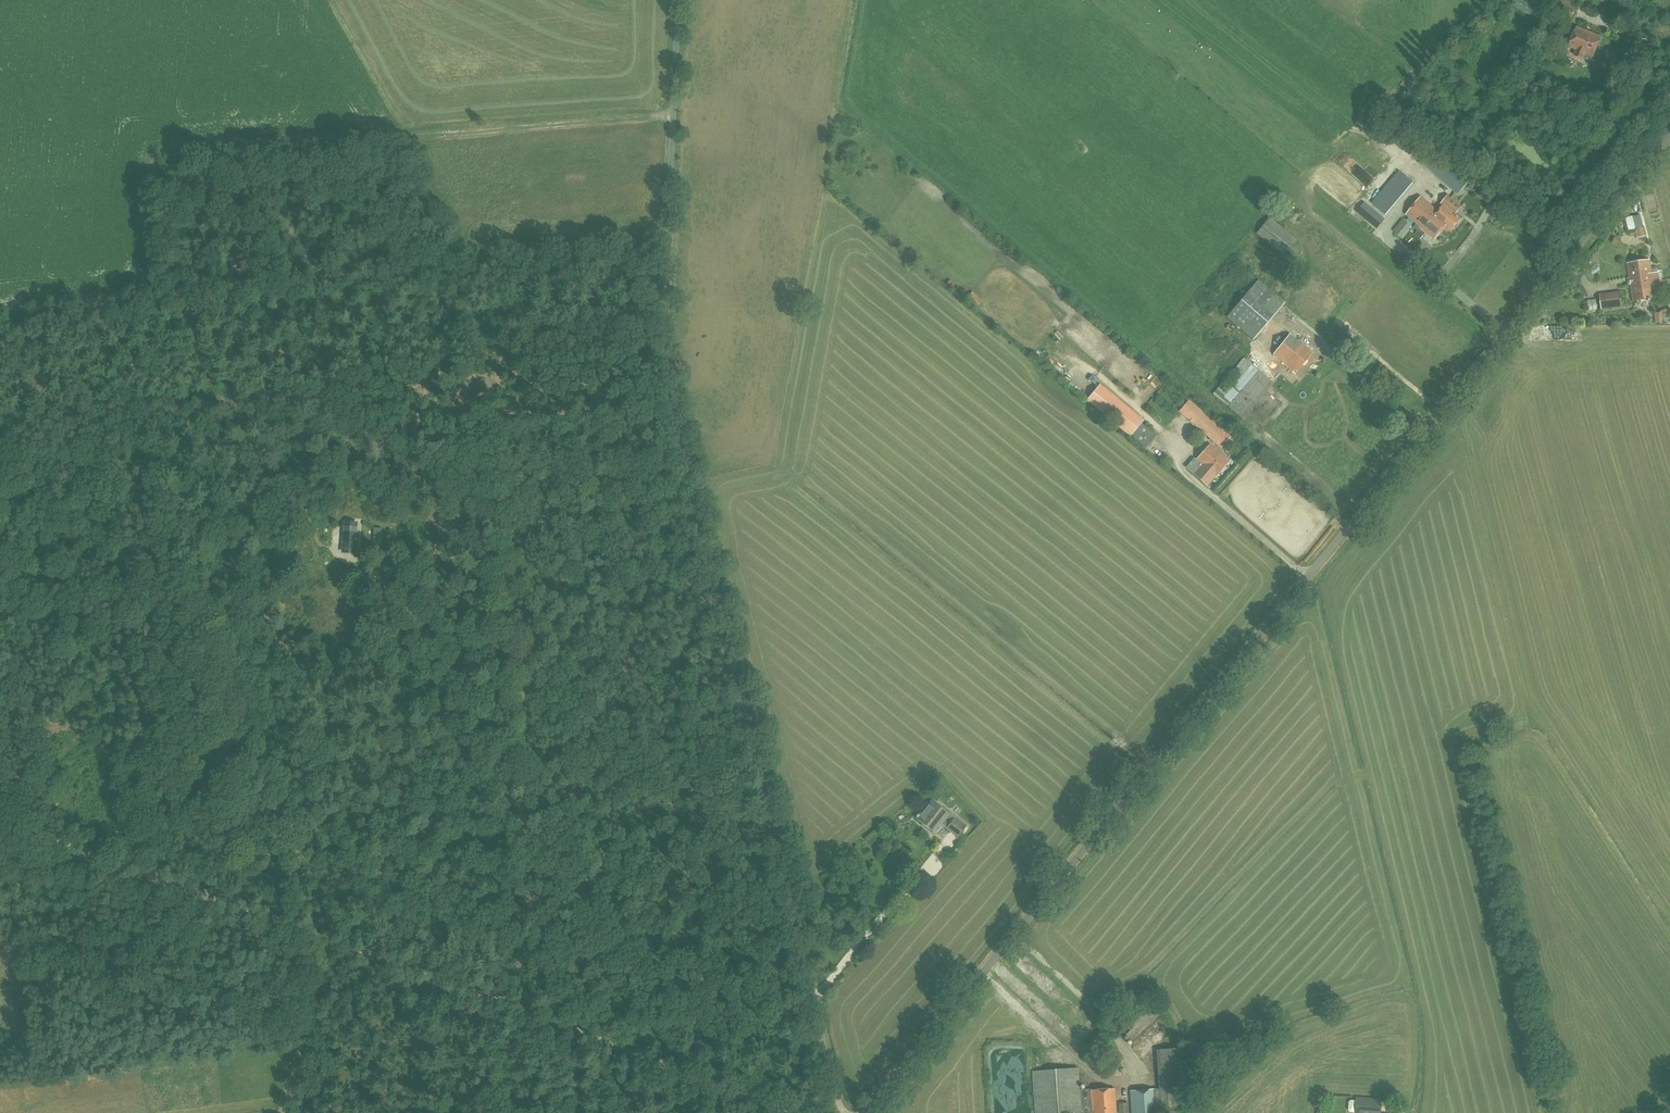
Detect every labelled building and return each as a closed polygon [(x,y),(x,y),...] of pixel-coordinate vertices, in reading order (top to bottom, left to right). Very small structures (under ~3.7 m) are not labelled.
[(1594,57),(1602,37),(1577,27),(1569,46),(1577,49),(1574,55),(1585,59),(1587,54),(1594,57)] [(1533,55),(1538,47),(1530,42),(1528,46),(1525,50),(1533,55)] [(1458,194),(1469,181),(1438,155),(1428,169),(1458,194)] [(1387,216),(1414,183),(1399,171),(1394,177),(1372,203),(1387,216)] [(1421,199),(1408,214),(1418,222),(1415,227),(1424,234),(1426,232),(1434,238),(1444,226),(1451,232),(1462,219),(1455,214),(1460,207),(1448,197),(1442,203),(1444,205),(1438,212),(1421,199)] [(1377,229),(1386,219),(1365,202),(1357,212),(1366,220),(1377,229)] [(1495,213),(1510,224),(1517,215),(1502,204),(1497,210),(1495,213)] [(1628,231),(1644,227),(1640,214),(1624,218),(1628,231)] [(1284,257),(1297,240),(1269,217),(1256,234),(1284,257)] [(1259,238),(1252,246),(1256,250),(1263,242),(1259,238)] [(1650,260),(1627,263),(1633,301),(1634,301),(1635,304),(1640,303),(1639,300),(1656,298),(1655,290),(1661,289),(1659,273),(1653,274),(1650,260)] [(1258,280),(1251,288),(1241,280),(1223,301),(1233,309),(1226,316),(1252,339),(1254,340),(1255,339),(1285,303),(1258,280)] [(1339,283),(1330,291),(1341,302),(1349,294),(1339,283)] [(967,298),(976,307),(983,300),(972,292),(967,298)] [(1602,310),(1622,307),(1620,292),(1600,294),(1602,310)] [(1298,341),(1289,334),(1273,354),(1295,373),(1312,353),(1303,345),(1307,341),(1302,336),(1298,341)] [(1247,419),(1279,384),(1258,365),(1226,399),(1247,419)] [(1143,420),(1100,384),(1086,400),(1144,448),(1156,435),(1141,423),(1143,420)] [(1230,437),(1188,400),(1177,412),(1220,449),(1230,437)] [(1229,461),(1210,444),(1196,460),(1194,459),(1187,468),(1208,486),(1229,461)] [(354,554),(355,547),(357,522),(346,522),(345,526),(344,546),(343,553),(354,554)] [(381,545),(382,528),(373,528),(372,545),(381,545)] [(193,760),(202,759),(202,749),(193,749),(193,760)] [(949,814),(932,800),(924,810),(922,808),(915,817),(922,823),(921,825),(931,833),(933,831),(936,834),(943,826),(941,824),(942,823),(944,825),(943,826),(946,828),(958,837),(967,826),(955,817),(949,813),(949,814)] [(922,879),(922,880),(922,881),(923,881),(923,882),(924,883),(925,884),(926,884),(927,884),(928,884),(929,884),(929,883),(930,883),(930,882),(931,882),(931,881),(931,880),(931,879),(931,878),(931,877),(930,877),(930,876),(929,876),(929,875),(928,875),(927,875),(926,875),(925,875),(925,876),(924,876),(923,877),(923,878),(922,878),(922,879)] [(1131,1040),(1164,1010),(1151,996),(1119,1027),(1131,1040)] [(1106,1043),(1112,1038),(1105,1030),(1099,1036),(1106,1043)] [(1119,1058),(1114,1048),(1106,1052),(1111,1062),(1119,1058)] [(1078,1068),(1032,1071),(1035,1112),(1129,1112),(1129,1103),(1118,1103),(1119,1112),(1116,1112),(1114,1088),(1090,1090),(1090,1088),(1079,1089),(1078,1068)] [(1129,1090),(1131,1112),(1164,1112),(1182,1112),(1182,1088),(1182,1087),(1158,1088),(1129,1090)]
